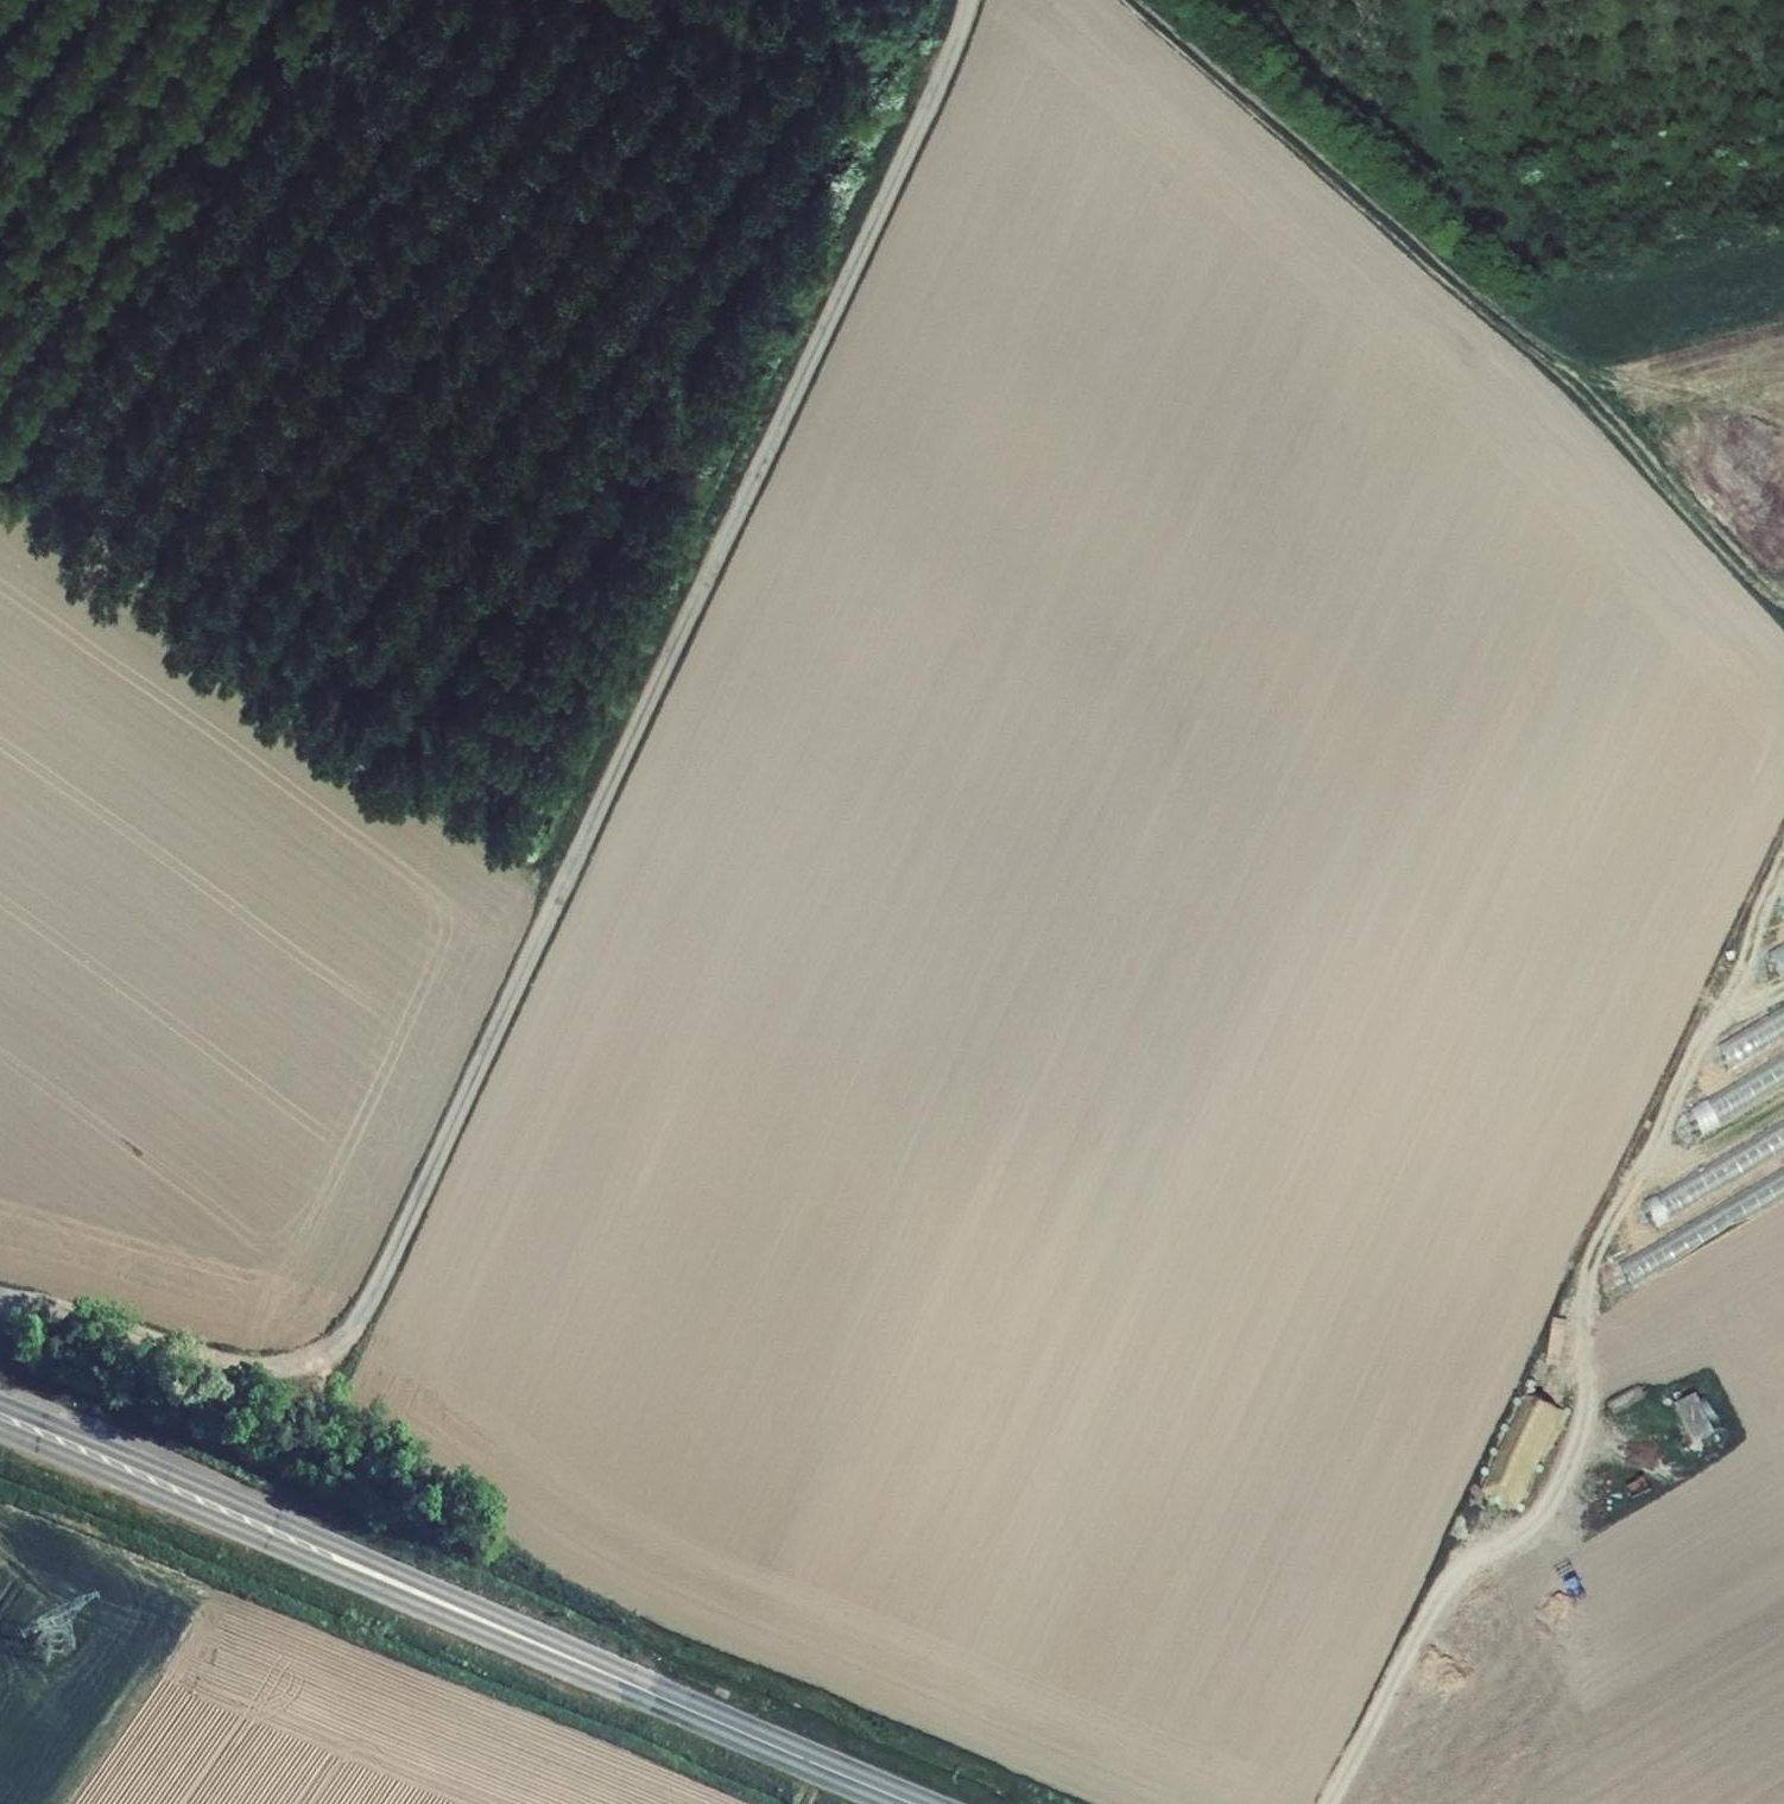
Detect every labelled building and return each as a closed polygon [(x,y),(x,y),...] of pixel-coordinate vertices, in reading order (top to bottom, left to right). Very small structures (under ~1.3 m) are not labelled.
[(1694,1445),(1715,1435),(1695,1393),(1674,1402),(1694,1445)]
